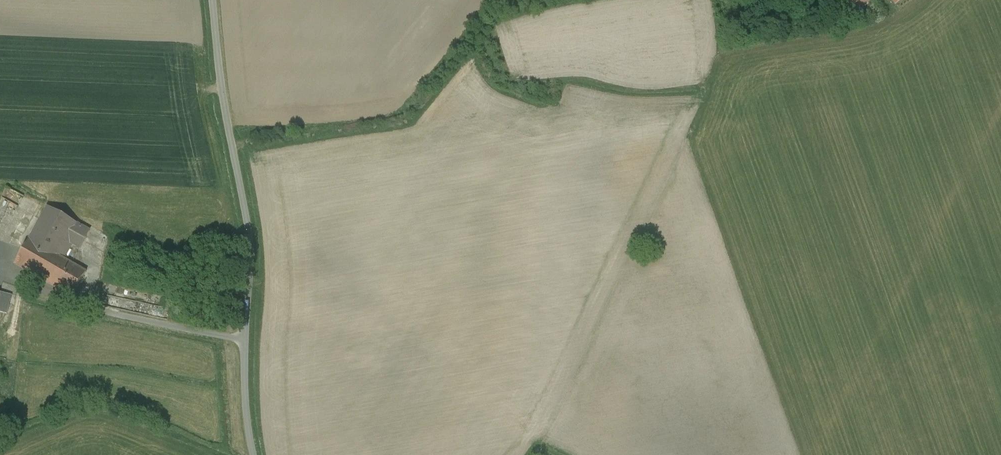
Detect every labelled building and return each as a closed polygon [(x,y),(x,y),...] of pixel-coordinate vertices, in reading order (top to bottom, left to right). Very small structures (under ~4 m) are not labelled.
[(848,15),(861,6),(870,0),(837,0),(848,15)] [(48,207),(15,265),(16,265),(49,284),(63,259),(72,244),(80,248),(90,231),(48,207)] [(86,272),(63,259),(49,284),(72,297),(86,272)]
